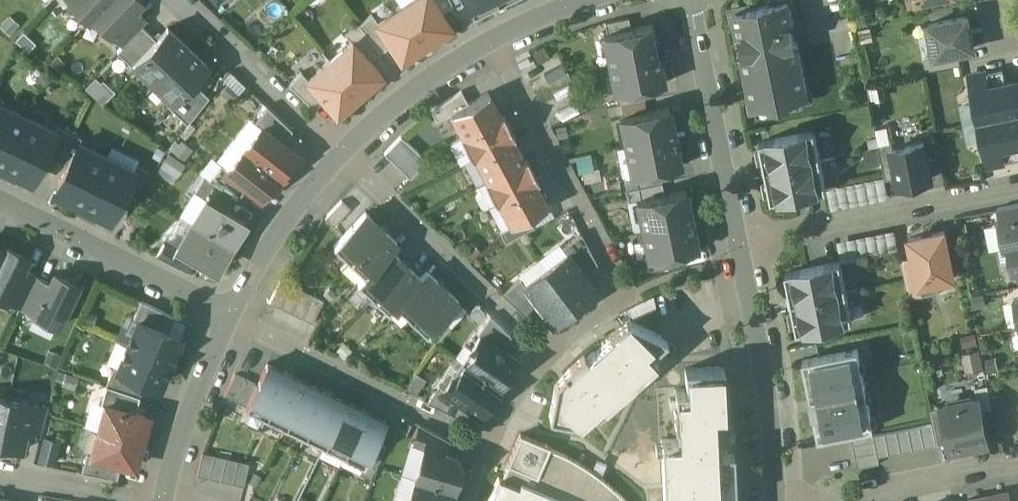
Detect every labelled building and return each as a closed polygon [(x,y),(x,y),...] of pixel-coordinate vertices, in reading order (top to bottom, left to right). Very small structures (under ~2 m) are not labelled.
[(70,2),(90,21),(92,17),(108,0),(72,0),(70,2)] [(92,17),(111,35),(136,9),(142,2),(140,0),(108,0),(92,17)] [(432,0),(409,0),(401,5),(426,44),(451,27),(441,12),(440,12),(432,0)] [(440,12),(441,12),(453,4),(450,0),(432,0),(440,12)] [(473,15),(498,3),(497,0),(466,0),(473,15)] [(789,1),(770,4),(770,5),(752,9),(752,8),(733,12),(739,37),(741,37),(744,54),(742,54),(753,107),(771,104),(771,108),(791,104),(790,100),(808,96),(797,43),(796,43),(792,27),(794,26),(789,1)] [(426,44),(401,5),(377,21),(391,45),(402,60),(426,44)] [(136,9),(111,35),(122,46),(142,25),(147,20),(136,9)] [(372,13),(358,23),(380,52),(391,45),(377,21),(372,13)] [(1,26),(10,34),(19,24),(10,16),(1,26)] [(967,16),(930,23),(936,55),(960,50),(973,47),(967,16)] [(605,23),(608,34),(631,29),(629,18),(605,23)] [(380,52),(358,23),(345,33),(351,41),(368,60),(369,60),(380,52)] [(156,39),(142,25),(122,46),(117,51),(132,65),(134,63),(156,39)] [(608,34),(604,35),(610,64),(658,55),(653,25),(631,29),(608,34)] [(156,39),(134,63),(154,82),(188,46),(168,27),(156,39)] [(24,33),(17,41),(28,52),(36,43),(24,33)] [(368,60),(351,41),(330,60),(360,94),(382,75),(369,60),(368,60)] [(543,71),(562,64),(554,42),(534,49),(543,71)] [(188,46),(154,82),(174,101),(193,81),(208,66),(188,46)] [(936,55),(925,57),(927,69),(963,62),(960,50),(936,55)] [(658,55),(610,64),(616,94),(643,88),(665,84),(658,55)] [(360,94),(330,60),(308,78),(325,98),(324,99),(337,114),(360,94)] [(1003,67),(984,71),(989,86),(999,84),(1006,83),(1003,67)] [(301,71),(289,84),(315,109),(324,99),(325,98),(308,78),(301,71)] [(999,84),(989,86),(984,71),(970,74),(979,120),(1017,112),(1017,81),(1006,83),(999,84)] [(87,88),(103,104),(113,94),(96,78),(87,88)] [(193,81),(174,101),(169,106),(188,123),(209,96),(193,81)] [(643,88),(616,94),(618,105),(622,105),(645,101),(646,100),(643,88)] [(461,90),(432,111),(437,120),(451,112),(468,103),(461,90)] [(468,103),(451,112),(452,113),(464,135),(500,116),(489,94),(489,93),(488,92),(468,103)] [(645,101),(622,105),(624,116),(648,112),(645,101)] [(0,104),(0,166),(3,168),(28,118),(0,104)] [(293,130),(267,105),(255,122),(261,127),(262,126),(283,143),(293,130)] [(648,112),(624,116),(620,117),(626,147),(675,137),(669,107),(648,112)] [(979,120),(989,165),(1003,162),(1001,148),(1012,145),(1012,144),(1017,143),(1017,112),(979,120)] [(464,135),(461,137),(473,159),(476,157),(512,138),(515,136),(503,114),(500,116),(464,135)] [(28,118),(3,168),(22,177),(27,166),(37,171),(46,153),(57,132),(56,131),(28,118)] [(58,126),(56,131),(57,132),(46,153),(57,158),(70,132),(58,126)] [(261,127),(244,148),(281,177),(287,169),(285,167),(296,153),(283,143),(262,126),(261,127)] [(815,131),(760,142),(772,201),(827,190),(815,131)] [(70,132),(57,158),(68,164),(78,142),(79,143),(82,137),(70,132)] [(401,135),(384,153),(393,161),(410,144),(401,135)] [(675,137),(626,147),(632,176),(636,176),(660,171),(681,166),(675,137)] [(512,138),(476,157),(488,180),(524,160),(512,138)] [(185,159),(193,149),(183,141),(175,152),(185,159)] [(79,143),(78,142),(68,164),(59,182),(68,187),(63,197),(82,207),(107,156),(79,143)] [(892,142),(879,144),(886,179),(897,177),(892,149),(893,149),(892,142)] [(893,149),(892,149),(897,177),(899,185),(910,183),(911,180),(918,179),(920,180),(931,178),(924,143),(893,149)] [(1001,148),(1003,162),(1017,159),(1017,143),(1012,144),(1012,145),(1001,148)] [(410,144),(393,161),(402,170),(418,152),(410,144)] [(281,177),(244,148),(228,169),(227,170),(248,186),(261,197),(272,183),(274,185),(281,177)] [(418,152),(402,170),(410,178),(427,160),(418,152)] [(171,154),(163,167),(177,175),(185,163),(171,154)] [(134,170),(107,156),(82,207),(101,216),(106,205),(116,210),(125,192),(135,170),(134,170)] [(488,180),(485,181),(497,203),(500,202),(536,182),(539,181),(527,159),(488,180)] [(135,170),(125,192),(136,197),(149,170),(137,164),(134,170),(135,170)] [(248,186),(227,170),(228,169),(221,164),(210,179),(234,195),(238,199),(248,186)] [(660,171),(636,176),(639,187),(662,182),(660,171)] [(210,179),(204,175),(195,191),(206,198),(225,209),(234,195),(210,179)] [(536,182),(500,202),(511,224),(512,225),(528,216),(549,205),(548,204),(536,182)] [(665,194),(662,182),(639,187),(626,190),(629,201),(637,200),(665,194)] [(665,194),(637,200),(643,229),(692,219),(686,190),(665,194)] [(225,209),(206,198),(192,222),(231,245),(236,237),(238,238),(242,230),(241,229),(245,221),(225,209)] [(342,200),(325,218),(334,226),(350,208),(342,200)] [(997,208),(1000,221),(1017,218),(1017,204),(997,208)] [(366,212),(334,245),(350,260),(381,227),(366,212)] [(512,225),(500,231),(506,242),(534,227),(528,216),(512,225)] [(1000,221),(1005,248),(1009,247),(1009,246),(1017,244),(1017,218),(1000,221)] [(692,219),(643,229),(649,259),(676,253),(698,249),(692,219)] [(231,245),(192,222),(178,246),(196,257),(217,269),(221,261),(223,262),(228,254),(226,253),(231,245)] [(381,227),(350,260),(365,275),(390,249),(397,242),(381,227)] [(839,235),(840,253),(896,249),(895,231),(839,235)] [(933,233),(922,235),(910,238),(914,257),(919,285),(920,285),(955,278),(945,231),(933,233)] [(568,252),(584,274),(598,264),(581,233),(562,247),(566,253),(568,252)] [(196,257),(178,246),(172,248),(164,243),(157,256),(188,271),(196,257)] [(1009,246),(1009,247),(1014,271),(1017,271),(1017,244),(1009,246)] [(6,248),(5,251),(0,261),(0,298),(8,301),(24,269),(29,258),(6,248)] [(405,264),(390,249),(365,275),(358,282),(374,297),(405,264)] [(546,269),(575,307),(597,290),(584,274),(568,252),(566,253),(546,269)] [(676,253),(649,259),(651,270),(679,265),(676,253)] [(914,257),(902,260),(909,295),(922,293),(920,285),(919,285),(914,257)] [(841,261),(786,272),(798,331),(853,320),(841,261)] [(405,264),(374,297),(390,313),(396,304),(421,278),(405,264)] [(24,269),(8,301),(20,308),(36,275),(24,269)] [(524,285),(540,307),(553,324),(575,307),(546,269),(525,285),(524,285)] [(421,278),(396,304),(411,319),(443,286),(427,271),(421,278)] [(79,286),(55,274),(51,282),(35,315),(59,327),(79,286)] [(36,275),(20,308),(35,315),(51,282),(36,275)] [(527,317),(540,307),(524,285),(525,285),(521,279),(503,293),(527,317)] [(302,291),(291,285),(280,307),(291,312),(302,291)] [(443,286),(411,319),(427,334),(459,301),(443,286)] [(312,296),(302,291),(291,312),(302,318),(312,296)] [(312,296),(302,318),(313,323),(323,301),(312,296)] [(174,317),(141,300),(134,318),(139,320),(139,319),(168,331),(174,317)] [(511,334),(490,315),(478,333),(481,335),(502,348),(511,334)] [(445,318),(428,335),(437,343),(453,326),(445,318)] [(168,331),(139,319),(139,320),(129,344),(171,362),(179,341),(176,335),(168,331)] [(612,335),(606,340),(623,357),(641,376),(658,361),(650,351),(667,337),(628,319),(608,332),(612,335)] [(502,348),(481,335),(473,348),(476,350),(466,364),(499,385),(517,359),(502,348)] [(579,356),(599,378),(623,357),(606,340),(588,355),(584,351),(579,356)] [(171,362),(129,344),(118,368),(118,369),(146,381),(156,385),(162,382),(171,362)] [(967,369),(985,364),(979,346),(961,351),(967,369)] [(874,428),(858,349),(803,361),(819,439),(852,433),(873,428),(874,428)] [(599,378),(579,356),(569,364),(556,379),(549,416),(580,422),(594,409),(598,413),(617,398),(599,378)] [(599,378),(617,398),(641,376),(623,357),(599,378)] [(257,384),(247,406),(246,407),(266,417),(288,373),(267,363),(257,384)] [(466,364),(465,363),(457,376),(454,374),(445,388),(444,389),(464,402),(472,408),(473,406),(481,412),(499,385),(466,364)] [(146,381),(118,369),(118,368),(114,366),(106,384),(140,396),(146,381)] [(662,453),(720,451),(720,438),(727,438),(727,430),(727,424),(729,424),(728,397),(725,397),(723,367),(721,367),(685,368),(686,387),(675,387),(676,401),(674,401),(675,426),(677,426),(677,437),(662,438),(662,453)] [(307,382),(288,373),(266,417),(286,426),(307,382)] [(246,379),(236,374),(225,395),(236,401),(236,400),(246,379)] [(257,384),(246,379),(236,400),(247,406),(257,384)] [(327,392),(307,382),(286,426),(305,436),(327,392)] [(140,396),(106,384),(101,403),(105,405),(106,403),(136,411),(140,396)] [(445,388),(439,384),(428,401),(456,415),(464,402),(444,389),(445,388)] [(346,401),(327,392),(305,436),(325,445),(346,401)] [(0,397),(0,439),(8,399),(0,397)] [(979,398),(944,405),(951,440),(952,448),(987,441),(979,398)] [(8,399),(0,439),(0,443),(25,448),(28,432),(27,432),(33,404),(8,399)] [(366,411),(346,401),(325,445),(344,455),(366,411)] [(136,411),(106,403),(105,405),(99,430),(142,441),(148,420),(145,414),(136,411)] [(47,406),(33,404),(27,432),(28,432),(40,435),(47,406)] [(944,405),(932,408),(939,443),(951,440),(944,405)] [(386,421),(366,411),(344,455),(364,465),(376,442),(386,421)] [(934,423),(922,425),(926,446),(938,443),(934,423)] [(448,438),(421,425),(415,444),(424,447),(424,446),(444,452),(448,438)] [(922,425),(910,428),(914,448),(926,446),(922,425)] [(875,440),(873,428),(852,433),(854,444),(875,440)] [(910,428),(898,430),(902,450),(914,448),(910,428)] [(142,441),(99,430),(92,454),(91,456),(122,464),(131,466),(137,463),(142,441)] [(898,430),(886,432),(890,453),(902,450),(898,430)] [(890,453),(886,432),(874,435),(875,440),(878,452),(878,455),(890,453)] [(520,433),(507,463),(508,463),(502,478),(499,476),(488,500),(627,500),(624,496),(612,486),(605,480),(592,470),(581,463),(567,455),(550,447),(550,445),(520,433)] [(878,452),(875,440),(854,444),(856,456),(878,452)] [(387,447),(376,442),(364,465),(360,474),(371,479),(387,447)] [(444,452),(424,446),(424,447),(415,477),(453,488),(461,464),(456,456),(444,452)] [(723,500),(735,500),(733,450),(720,451),(662,453),(664,500),(723,500)] [(214,455),(203,452),(197,475),(209,478),(214,455)] [(878,455),(878,452),(856,456),(859,468),(880,463),(878,455)] [(122,464),(91,456),(92,454),(87,453),(82,472),(117,479),(122,464)] [(226,457),(214,455),(209,478),(221,481),(226,457)] [(238,460),(226,457),(221,481),(233,483),(238,460)] [(250,463),(238,460),(233,483),(244,486),(250,463)] [(415,477),(408,500),(450,500),(453,488),(415,477)] [(965,500),(1011,500),(1009,492),(965,500)]
